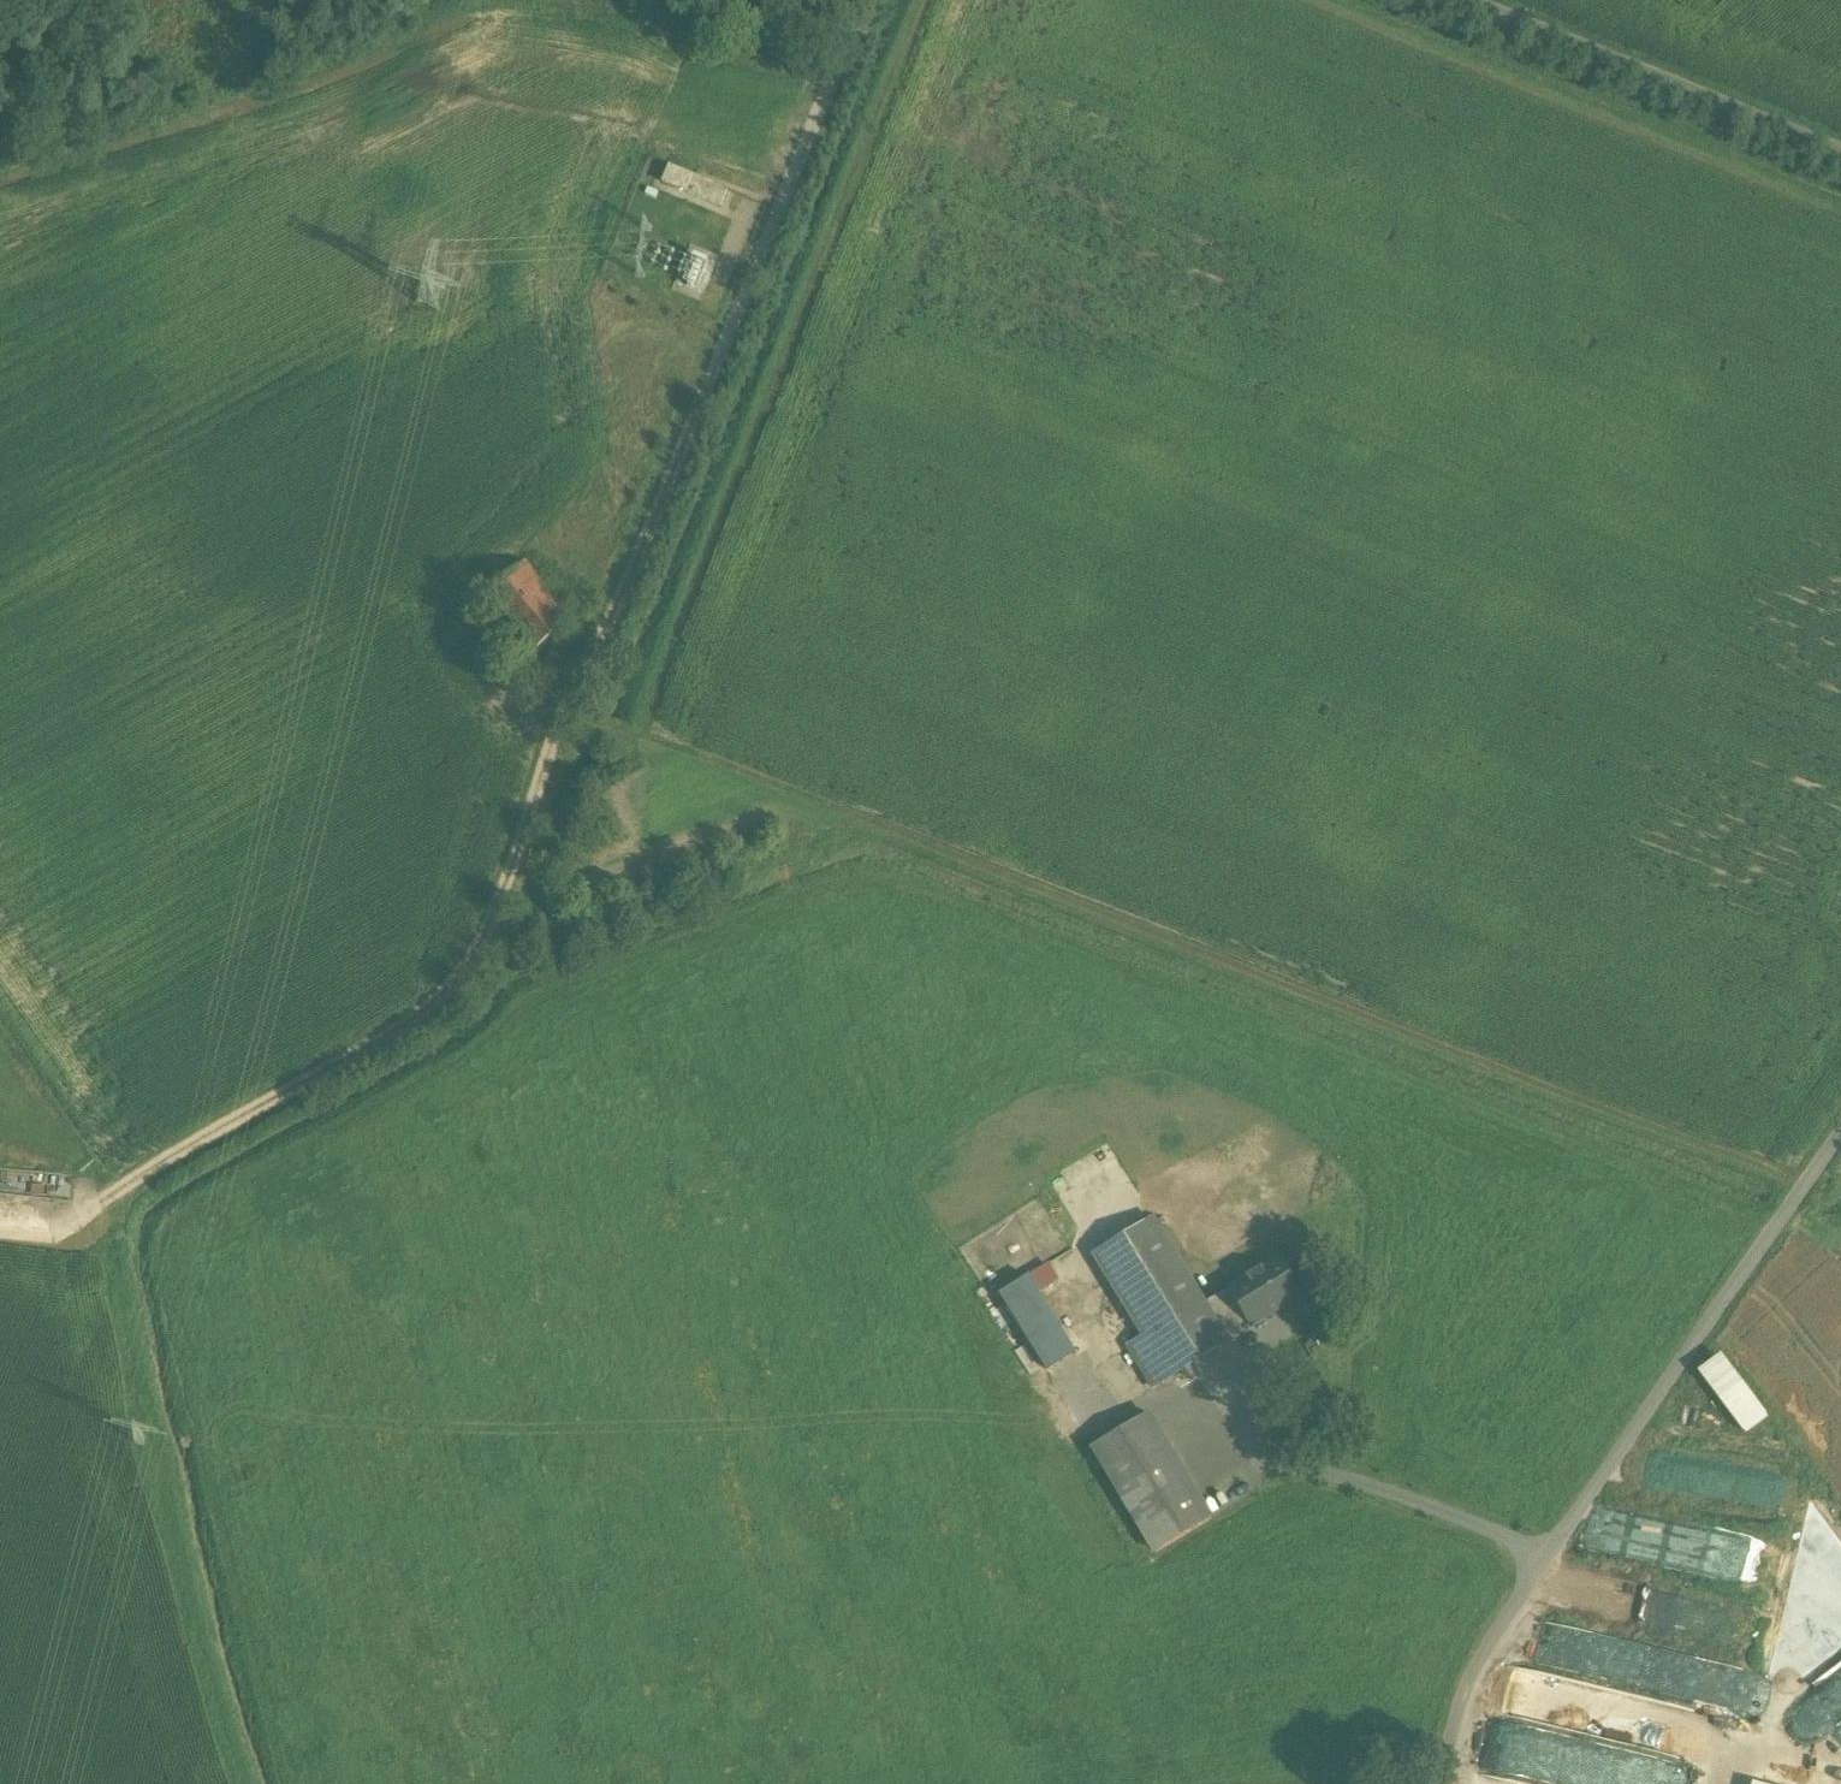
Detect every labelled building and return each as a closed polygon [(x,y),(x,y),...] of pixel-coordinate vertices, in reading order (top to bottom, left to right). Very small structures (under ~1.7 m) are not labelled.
[(728,190),(669,166),(662,184),(721,207),(728,190)] [(580,617),(535,558),(493,591),(537,649),(580,617)] [(1154,1219),(1095,1256),(1145,1337),(1128,1347),(1154,1388),(1229,1342),(1228,1340),(1206,1304),(1154,1219)] [(1279,1259),(1229,1290),(1251,1326),(1301,1296),(1279,1259)] [(1013,1288),(1060,1369),(1091,1351),(1054,1288),(1070,1278),(1059,1261),(1013,1288)] [(1251,1326),(1229,1290),(1206,1304),(1228,1340),(1251,1326)] [(1768,1416),(1722,1357),(1699,1374),(1745,1434),(1768,1416)] [(1211,1520),(1149,1415),(1093,1448),(1156,1553),(1211,1520)] [(1514,1673),(1506,1721),(1612,1740),(1615,1726),(1600,1724),(1606,1688),(1514,1673)]
